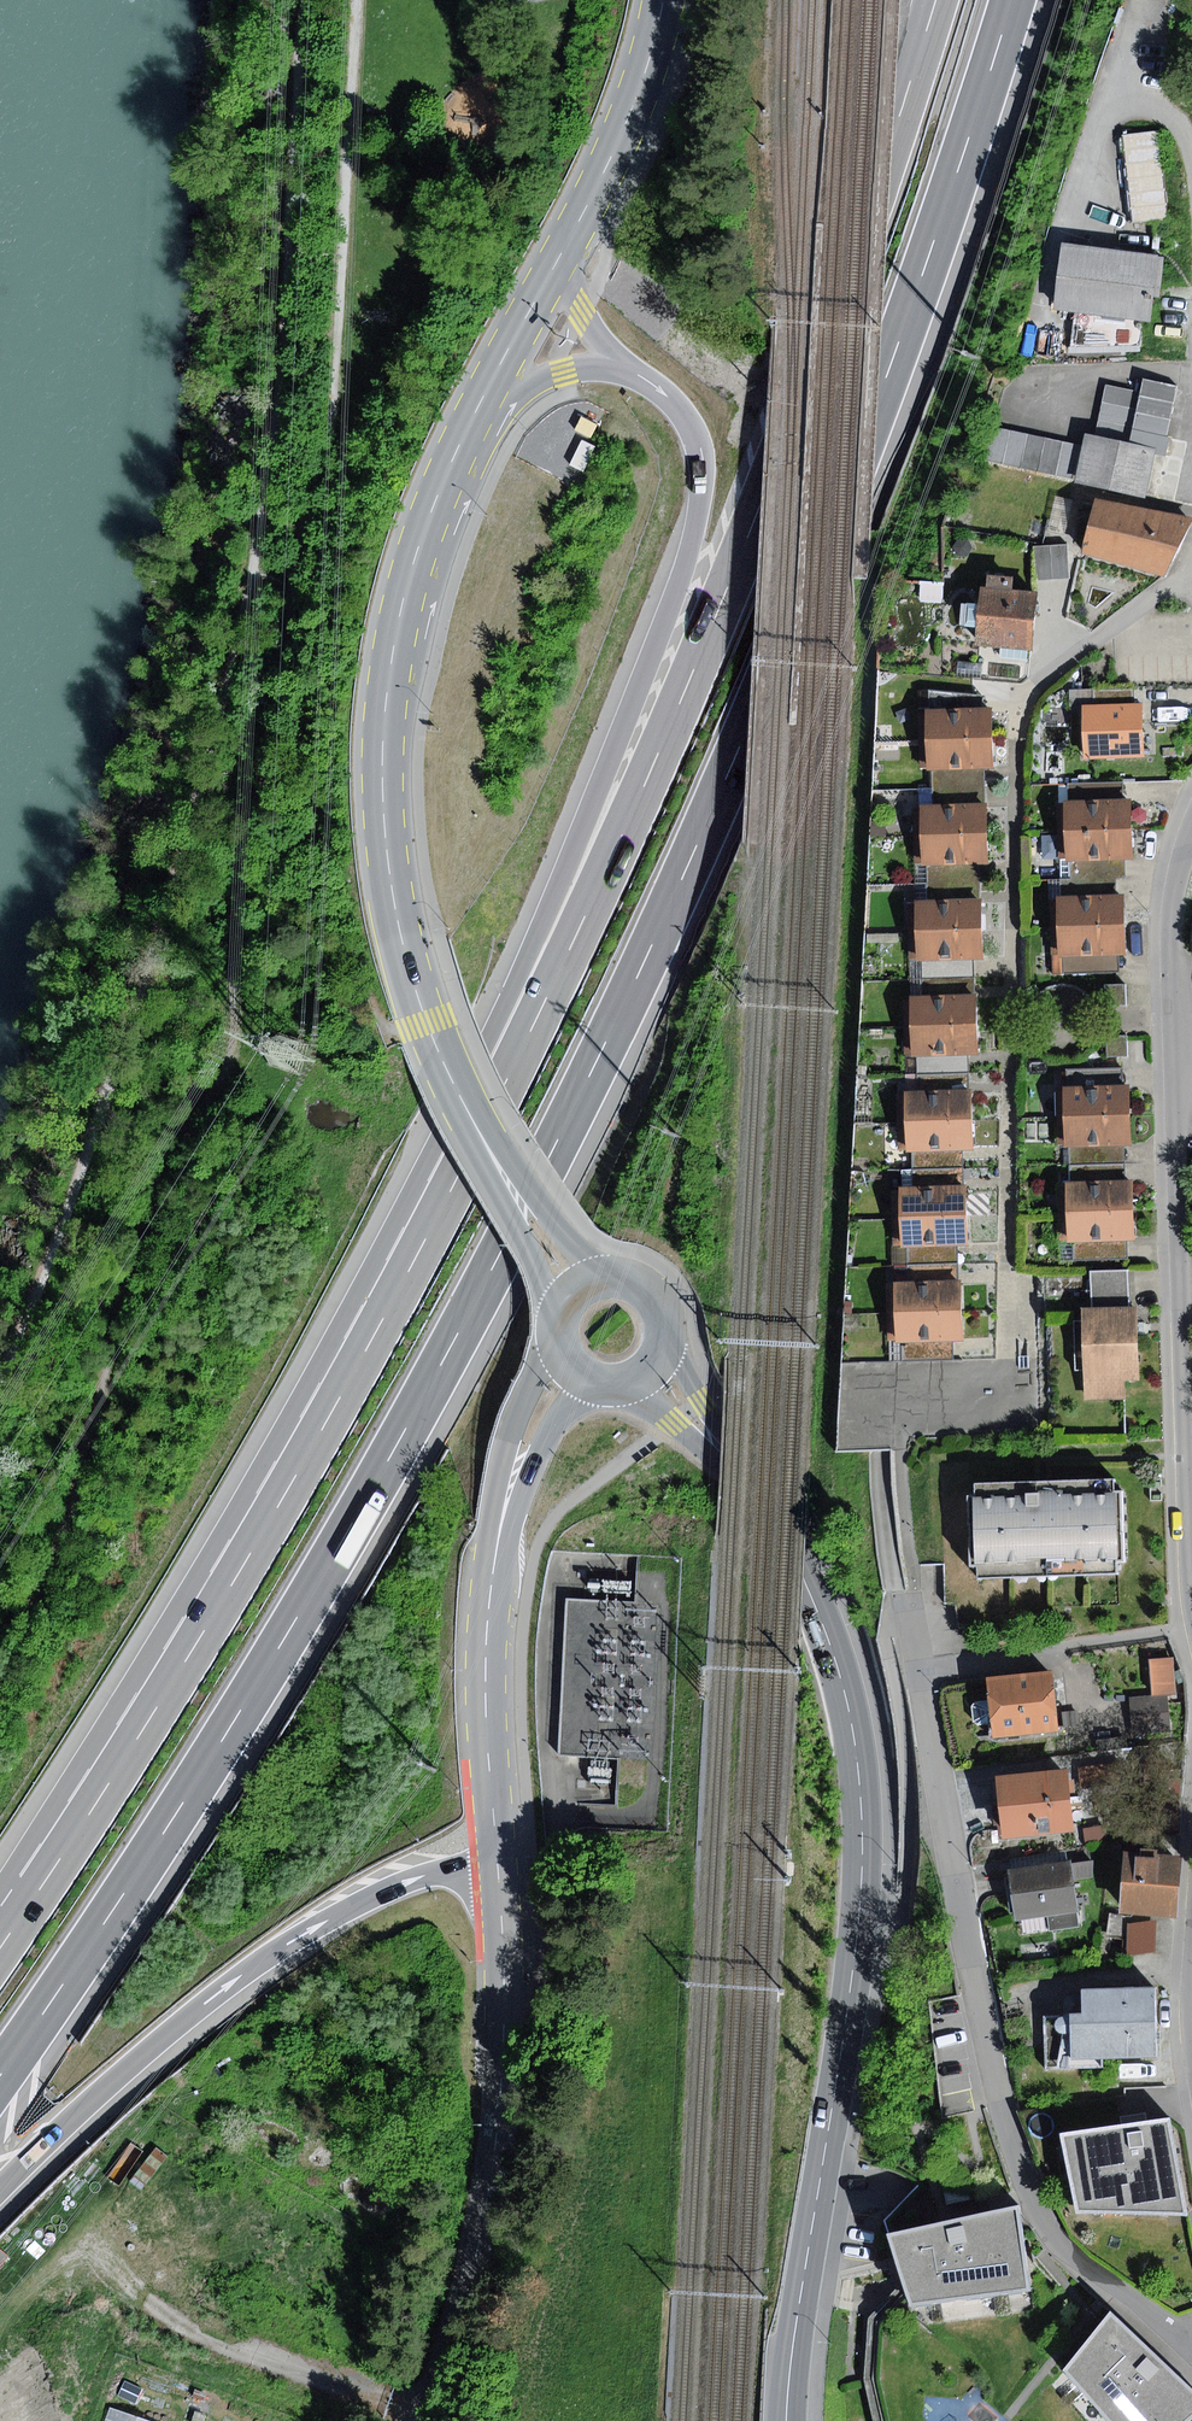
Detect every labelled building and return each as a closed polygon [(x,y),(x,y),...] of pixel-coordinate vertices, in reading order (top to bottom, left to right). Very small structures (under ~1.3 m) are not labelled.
[(1157,130),(1123,134),(1133,221),(1167,217),(1157,130)] [(1166,254),(1064,242),(1056,307),(1151,319),(1153,296),(1161,297),(1166,254)] [(1140,345),(1069,348),(1069,355),(1141,352),(1140,345)] [(1107,385),(1096,435),(1155,449),(1167,451),(1171,437),(1166,436),(1178,386),(1145,379),(1142,393),(1107,385)] [(1080,446),(993,426),(985,461),(1072,481),(1080,446)] [(1096,435),(1087,434),(1077,481),(1145,496),(1155,449),(1096,435)] [(1056,496),(1046,533),(1064,538),(1074,501),(1056,496)] [(1097,501),(1082,552),(1166,576),(1191,521),(1191,518),(1097,501)] [(956,539),(954,556),(970,557),(971,540),(956,539)] [(1068,545),(1033,547),(1036,580),(1071,578),(1068,545)] [(986,588),(981,588),(975,645),(1031,651),(1037,593),(1012,590),(1013,577),(987,574),(986,588)] [(1134,689),(1093,691),(1094,705),(1134,704),(1134,689)] [(929,691),(929,710),(981,709),(981,696),(929,691)] [(1094,705),(1083,705),(1085,759),(1143,757),(1141,703),(1134,704),(1094,705)] [(920,711),(920,739),(993,738),(992,709),(981,709),(929,710),(920,711)] [(993,738),(920,739),(921,769),(933,769),(985,767),(993,767),(993,738)] [(933,769),(934,787),(986,786),(985,767),(933,769)] [(1060,784),(1061,801),(1122,799),(1121,782),(1060,784)] [(934,787),(934,805),(986,803),(986,786),(934,787)] [(1057,801),(1058,831),(1132,828),(1131,799),(1122,799),(1061,801),(1057,801)] [(914,806),(915,835),(987,833),(986,803),(934,805),(914,806)] [(884,820),(872,820),(872,837),(885,837),(884,820)] [(1132,828),(1058,831),(1059,861),(1071,861),(1125,859),(1133,859),(1132,828)] [(987,833),(915,835),(915,846),(915,867),(928,866),(981,864),(988,864),(987,833)] [(1125,859),(1071,861),(1071,879),(1114,877),(1125,877),(1125,859)] [(928,866),(928,884),(981,882),(981,864),(928,866)] [(1071,879),(1061,879),(1061,896),(1115,895),(1114,877),(1071,879)] [(928,884),(929,902),(982,901),(981,882),(928,884)] [(1061,896),(1050,897),(1050,925),(1125,923),(1125,895),(1115,895),(1061,896)] [(908,903),(909,931),(983,929),(982,901),(929,902),(908,903)] [(1125,923),(1050,925),(1051,955),(1062,955),(1119,954),(1126,954),(1125,923)] [(983,929),(909,931),(910,962),(921,961),(974,959),(984,959),(983,929)] [(1119,954),(1062,955),(1063,973),(1119,972),(1119,954)] [(921,961),(921,978),(975,976),(974,959),(921,961)] [(921,978),(922,997),(976,994),(975,976),(921,978)] [(1125,984),(1104,985),(1105,1003),(1105,1006),(1126,1005),(1125,984)] [(902,997),(903,1027),(977,1024),(976,994),(922,997),(902,997)] [(977,1024),(903,1027),(905,1057),(916,1056),(968,1055),(978,1054),(977,1024)] [(1125,1036),(1108,1037),(1108,1038),(1109,1057),(1126,1056),(1125,1036)] [(968,1055),(916,1056),(917,1075),(952,1074),(969,1073),(968,1055)] [(1061,1070),(1061,1088),(1121,1086),(1121,1067),(1061,1070)] [(905,1075),(906,1092),(952,1090),(952,1074),(917,1075),(905,1075)] [(1061,1088),(1055,1088),(1056,1118),(1131,1115),(1129,1086),(1121,1086),(1061,1088)] [(896,1093),(897,1121),(971,1119),(970,1090),(952,1090),(906,1092),(896,1093)] [(1131,1115),(1056,1118),(1058,1148),(1068,1147),(1124,1146),(1131,1145),(1131,1115)] [(971,1119),(897,1121),(898,1152),(916,1151),(963,1150),(973,1149),(971,1119)] [(1124,1146),(1068,1147),(1069,1165),(1125,1163),(1124,1146)] [(963,1150),(916,1151),(916,1169),(964,1168),(963,1150)] [(1125,1163),(1069,1165),(1069,1183),(1125,1182),(1125,1163)] [(964,1187),(964,1168),(916,1169),(913,1169),(914,1189),(964,1187)] [(1057,1184),(1058,1212),(1134,1210),(1133,1181),(1125,1182),(1069,1183),(1057,1184)] [(890,1190),(891,1218),(965,1215),(964,1187),(914,1189),(890,1190)] [(1134,1210),(1058,1212),(1059,1242),(1072,1242),(1128,1240),(1135,1240),(1134,1210)] [(965,1215),(891,1218),(892,1247),(910,1246),(958,1244),(966,1244),(965,1215)] [(1128,1240),(1072,1242),(1073,1260),(1128,1259),(1128,1240)] [(910,1246),(911,1265),(959,1263),(958,1244),(910,1246)] [(894,1266),(895,1284),(960,1281),(959,1263),(911,1265),(894,1266)] [(1091,1271),(1092,1308),(1128,1307),(1128,1271),(1091,1271)] [(886,1284),(887,1312),(961,1310),(960,1281),(895,1284),(886,1284)] [(1092,1308),(1083,1308),(1084,1400),(1125,1399),(1125,1380),(1139,1380),(1138,1307),(1128,1307),(1101,1308),(1092,1308)] [(961,1310),(887,1312),(887,1342),(901,1342),(954,1340),(962,1340),(961,1310)] [(954,1340),(901,1342),(902,1360),(955,1358),(954,1340)] [(1115,1480),(975,1483),(975,1497),(969,1497),(971,1567),(977,1567),(978,1577),(1117,1573),(1117,1563),(1125,1563),(1123,1490),(1115,1490),(1115,1480)] [(588,1756),(596,1603),(569,1601),(561,1755),(588,1756)] [(1173,1658),(1151,1659),(1153,1694),(1176,1692),(1173,1658)] [(1053,1671),(987,1678),(989,1700),(992,1725),(993,1737),(1060,1731),(1053,1671)] [(1168,1696),(1130,1698),(1133,1735),(1171,1733),(1168,1696)] [(992,1725),(989,1700),(975,1702),(970,1707),(973,1722),(978,1726),(992,1725)] [(1125,1737),(1097,1741),(1099,1751),(1127,1747),(1125,1737)] [(1119,1763),(1078,1768),(1081,1788),(1121,1783),(1119,1763)] [(1069,1770),(997,1776),(1003,1838),(1075,1832),(1069,1770)] [(1181,1780),(1152,1778),(1149,1826),(1178,1828),(1181,1780)] [(1105,1826),(1083,1830),(1086,1846),(1108,1843),(1105,1826)] [(1181,1857),(1126,1853),(1120,1913),(1176,1918),(1181,1857)] [(1094,1860),(1073,1864),(1075,1881),(1093,1878),(1094,1860)] [(1072,1861),(1009,1870),(1017,1920),(1048,1915),(1078,1910),(1080,1910),(1075,1881),(1073,1864),(1072,1861)] [(1078,1910),(1048,1915),(1051,1931),(1080,1926),(1078,1910)] [(1086,2017),(1074,2017),(1076,2062),(1156,2059),(1154,1988),(1085,1990),(1086,2017)] [(1189,2213),(1171,2120),(1062,2134),(1079,2212),(1189,2213)] [(1030,2290),(1020,2206),(943,2223),(890,2235),(912,2307),(1030,2290)] [(1112,2312),(1065,2370),(1111,2420),(1190,2420),(1191,2419),(1191,2389),(1112,2312)] [(106,2420),(150,2420),(111,2407),(106,2420)]
